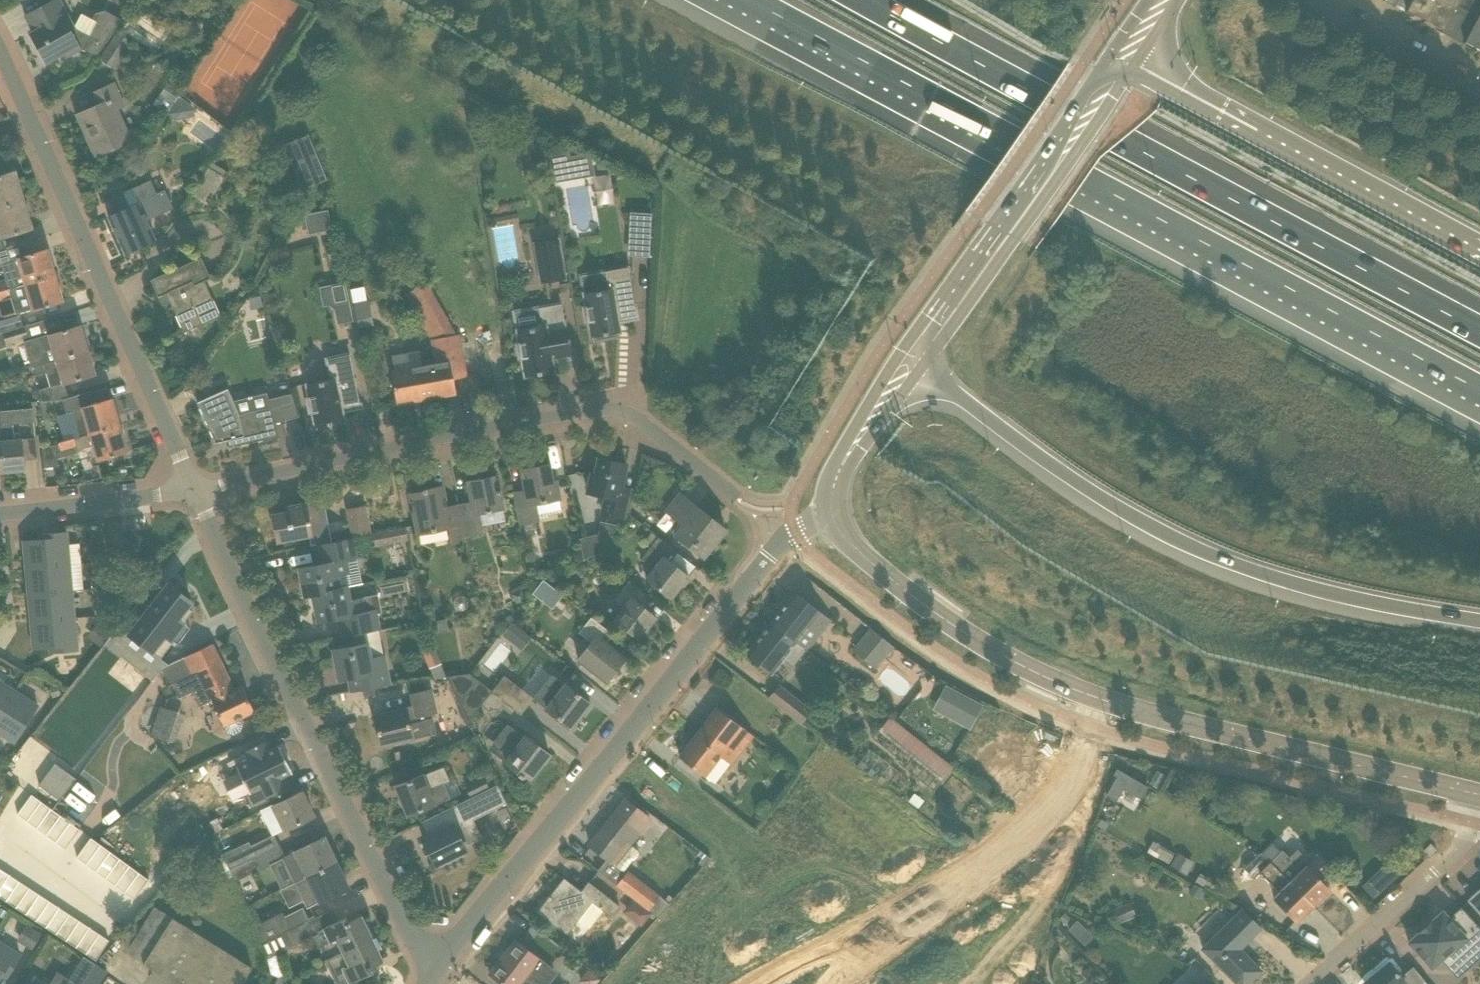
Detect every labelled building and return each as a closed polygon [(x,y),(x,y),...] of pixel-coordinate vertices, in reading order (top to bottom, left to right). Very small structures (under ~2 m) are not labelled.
[(36,43),(47,62),(64,53),(66,56),(80,49),(96,57),(121,19),(105,11),(96,14),(93,19),(82,14),(75,28),(60,0),(53,0),(25,15),(39,41),(36,43)] [(162,0),(154,0),(149,7),(162,16),(169,5),(162,0)] [(1405,12),(1406,13),(1408,10),(1425,19),(1423,22),(1424,22),(1436,0),(1412,0),(1405,12)] [(1453,12),(1464,18),(1474,0),(1436,0),(1424,22),(1426,19),(1443,29),(1441,32),(1442,32),(1453,12)] [(1464,18),(1474,23),(1463,44),(1464,44),(1466,41),(1479,49),(1479,0),(1474,0),(1464,18)] [(118,32),(100,59),(113,67),(131,41),(118,32)] [(135,59),(141,51),(133,45),(127,54),(135,59)] [(99,103),(76,113),(77,115),(80,113),(92,138),(88,140),(96,157),(132,140),(118,109),(125,106),(114,82),(94,91),(99,103)] [(197,109),(180,96),(167,114),(176,120),(192,117),(197,109)] [(310,133),(285,142),(303,188),(327,179),(310,133)] [(595,176),(591,154),(591,152),(588,153),(571,156),(570,150),(551,153),(556,182),(595,176)] [(138,157),(130,168),(142,177),(150,165),(138,157)] [(209,168),(193,195),(209,204),(224,177),(209,168)] [(24,200),(15,171),(0,175),(0,207),(24,200)] [(166,189),(157,193),(151,180),(132,188),(139,201),(109,215),(126,254),(157,240),(148,220),(174,208),(166,189)] [(0,235),(1,238),(32,228),(24,200),(0,207),(0,235)] [(328,209),(305,215),(309,235),(332,229),(328,209)] [(631,213),(629,255),(650,256),(652,214),(631,213)] [(559,239),(535,243),(542,283),(566,279),(559,239)] [(56,274),(48,248),(28,254),(10,260),(6,247),(0,249),(0,265),(2,264),(6,279),(0,281),(0,291),(56,274)] [(184,332),(221,315),(205,280),(211,277),(202,257),(151,280),(159,296),(167,293),(184,332)] [(609,289),(584,293),(585,299),(587,307),(584,308),(586,322),(589,321),(592,336),(595,336),(596,340),(618,336),(617,332),(620,331),(618,318),(637,315),(628,267),(606,271),(609,289)] [(12,296),(17,313),(20,312),(32,308),(33,309),(34,308),(34,309),(64,300),(56,274),(0,291),(0,300),(12,296)] [(346,282),(331,285),(338,324),(353,321),(346,282)] [(454,379),(466,376),(459,334),(455,335),(426,284),(408,294),(433,339),(437,363),(391,371),(397,403),(456,392),(454,379)] [(370,300),(355,303),(359,328),(374,325),(370,300)] [(515,312),(518,330),(526,376),(554,371),(552,358),(571,355),(562,303),(515,312)] [(20,312),(17,313),(2,317),(0,318),(0,333),(24,326),(20,312)] [(7,343),(28,337),(24,325),(24,326),(0,333),(0,348),(7,346),(7,343)] [(88,349),(81,325),(25,342),(32,366),(56,358),(88,349)] [(65,383),(96,374),(88,349),(56,358),(32,366),(35,375),(47,371),(52,384),(40,388),(43,399),(58,399),(64,398),(69,397),(65,383)] [(313,412),(316,427),(344,421),(342,408),(361,404),(350,354),(327,359),(331,379),(307,384),(310,398),(307,398),(310,412),(313,412)] [(121,424),(113,398),(105,401),(101,388),(63,399),(67,412),(72,410),(79,436),(80,436),(121,424)] [(269,398),(236,406),(228,389),(198,402),(216,442),(230,439),(231,447),(278,436),(269,398)] [(25,460),(23,438),(14,439),(13,424),(34,422),(33,407),(0,410),(0,426),(2,441),(5,471),(26,469),(25,460)] [(70,439),(59,443),(61,450),(77,445),(78,451),(94,446),(98,459),(128,450),(121,424),(80,436),(79,436),(70,438),(70,439)] [(44,467),(59,466),(58,458),(57,445),(50,445),(43,446),(44,467)] [(595,474),(592,473),(588,491),(607,495),(603,512),(624,517),(627,513),(633,488),(621,486),(626,464),(599,458),(595,474)] [(549,464),(522,469),(526,489),(514,492),(520,522),(538,518),(534,502),(559,497),(556,480),(553,481),(549,464)] [(504,507),(500,489),(497,489),(494,474),(467,480),(471,501),(459,503),(465,535),(484,532),(480,512),(504,507)] [(424,491),(411,494),(418,533),(449,527),(452,544),(465,541),(464,536),(465,535),(459,503),(446,506),(442,485),(423,488),(424,491)] [(675,534),(704,557),(707,552),(713,553),(718,546),(716,542),(726,528),(681,493),(666,512),(682,524),(675,534)] [(324,521),(320,500),(287,507),(288,512),(273,515),(278,541),(312,534),(310,524),(324,521)] [(365,506),(349,509),(354,537),(370,533),(365,506)] [(613,538),(617,525),(602,521),(598,534),(613,538)] [(406,528),(370,534),(372,545),(408,538),(406,528)] [(67,532),(41,534),(41,539),(24,541),(26,554),(31,553),(32,564),(69,561),(67,532)] [(672,598),(689,576),(670,561),(677,552),(653,532),(647,539),(653,543),(641,558),(654,568),(646,578),(672,598)] [(305,596),(313,594),(313,593),(348,586),(348,587),(362,584),(357,558),(358,558),(354,537),(315,544),(319,564),(299,568),(305,596)] [(102,561),(101,546),(89,546),(90,562),(102,561)] [(69,561),(32,564),(32,566),(27,567),(27,568),(32,568),(34,587),(29,587),(29,594),(72,590),(69,561)] [(104,587),(103,574),(91,576),(93,588),(104,587)] [(563,594),(543,579),(533,592),(553,608),(563,594)] [(640,639),(657,617),(639,603),(646,594),(629,581),(615,599),(624,606),(614,619),(640,639)] [(174,641),(171,638),(179,628),(193,611),(187,606),(191,601),(169,583),(130,634),(161,658),(174,641)] [(527,598),(523,590),(526,588),(524,583),(510,590),(517,603),(527,598)] [(381,629),(377,608),(374,596),(350,600),(348,587),(348,586),(313,593),(313,594),(318,621),(344,616),(347,635),(348,635),(379,629),(381,629)] [(72,590),(29,594),(30,602),(35,601),(37,620),(32,621),(32,622),(37,621),(37,623),(75,620),(72,590)] [(832,619),(796,591),(771,621),(807,650),(832,619)] [(459,610),(463,611),(466,609),(469,606),(469,602),(467,598),(464,596),(460,595),(457,597),(454,600),(454,604),(456,608),(459,610)] [(104,604),(94,604),(95,614),(105,614),(104,604)] [(625,659),(625,658),(605,643),(613,633),(591,616),(579,632),(591,641),(578,658),(607,681),(608,680),(624,659),(625,659)] [(33,635),(34,648),(51,647),(51,651),(78,649),(75,620),(37,623),(38,635),(33,635)] [(448,631),(446,620),(438,621),(440,632),(448,631)] [(771,621),(746,654),(772,674),(784,659),(794,667),(807,650),(771,621)] [(511,641),(521,629),(512,622),(503,635),(511,641)] [(108,631),(98,623),(87,637),(96,645),(108,631)] [(893,646),(871,628),(854,650),(875,668),(893,646)] [(371,659),(368,643),(381,640),(379,629),(348,635),(347,635),(343,636),(343,635),(342,635),(342,637),(344,636),(346,647),(334,649),(339,679),(358,676),(361,689),(390,683),(385,656),(371,659)] [(212,700),(224,725),(228,732),(234,734),(241,730),(243,725),(240,718),(254,711),(242,685),(234,689),(212,642),(159,667),(168,685),(173,683),(180,698),(193,692),(200,706),(212,700)] [(442,663),(435,646),(423,651),(430,668),(442,663)] [(469,720),(492,691),(470,673),(447,676),(469,720)] [(571,727),(590,702),(566,683),(565,684),(552,674),(544,685),(557,695),(547,708),(571,727)] [(492,691),(522,714),(534,698),(505,675),(492,691)] [(0,681),(0,715),(15,691),(0,681)] [(61,695),(58,684),(50,687),(53,697),(61,695)] [(769,698),(801,722),(811,710),(779,685),(769,698)] [(909,699),(894,718),(916,736),(931,717),(937,722),(952,703),(930,686),(915,704),(909,699)] [(414,738),(414,736),(428,732),(424,716),(438,712),(432,687),(411,693),(414,707),(374,716),(382,746),(414,738)] [(15,742),(38,705),(15,691),(0,715),(0,732),(15,742)] [(960,694),(947,717),(970,728),(982,705),(960,694)] [(174,743),(184,713),(160,704),(149,734),(174,743)] [(753,735),(718,707),(680,756),(704,775),(705,775),(715,783),(730,763),(731,764),(753,735)] [(506,762),(519,772),(518,774),(522,777),(524,776),(530,780),(550,754),(527,735),(526,737),(508,724),(497,738),(489,748),(506,762)] [(1017,728),(1001,748),(1033,773),(1049,754),(1017,728)] [(286,775),(287,774),(291,772),(292,772),(279,745),(278,745),(278,746),(272,749),(267,740),(244,751),(252,766),(223,779),(223,780),(228,778),(237,796),(232,798),(232,799),(249,792),(256,806),(252,807),(253,809),(291,790),(285,777),(285,776),(286,775)] [(966,749),(953,765),(981,787),(984,789),(995,775),(1014,790),(1029,771),(1033,774),(1033,773),(1001,748),(987,765),(966,749)] [(451,798),(444,783),(450,781),(445,767),(424,775),(423,774),(396,784),(408,815),(435,804),(451,798)] [(1149,786),(1120,770),(1117,776),(1117,777),(1106,795),(1116,800),(1123,788),(1142,799),(1149,786)] [(466,784),(472,796),(490,788),(498,784),(493,772),(466,784)] [(1189,773),(1187,783),(1200,785),(1202,775),(1189,773)] [(506,802),(497,785),(484,792),(492,809),(506,802)] [(262,809),(274,835),(313,816),(301,790),(262,809)] [(918,808),(924,800),(914,793),(909,801),(918,808)] [(33,798),(18,817),(28,824),(42,805),(33,798)] [(207,827),(169,799),(150,824),(188,852),(207,827)] [(650,818),(626,799),(620,807),(622,809),(605,832),(602,830),(590,845),(623,871),(633,860),(637,858),(639,855),(640,849),(631,842),(650,818)] [(428,836),(422,838),(435,864),(438,862),(440,866),(463,854),(461,851),(466,849),(464,846),(481,837),(464,800),(421,822),(428,836)] [(38,831),(52,812),(42,805),(28,824),(38,831)] [(38,831),(48,838),(62,819),(52,812),(38,831)] [(71,826),(62,819),(48,838),(57,846),(71,826)] [(67,852),(81,833),(71,826),(57,846),(67,852)] [(969,844),(975,836),(966,830),(960,838),(969,844)] [(280,846),(274,835),(252,845),(250,841),(223,854),(230,869),(280,846)] [(324,837),(285,856),(286,858),(284,859),(295,882),(297,882),(337,863),(324,837)] [(88,868),(102,848),(92,841),(78,861),(88,868)] [(280,846),(230,869),(235,880),(263,868),(263,869),(284,859),(286,858),(285,856),(280,846)] [(97,875),(111,855),(102,848),(88,868),(97,875)] [(1271,860),(1313,905),(1329,889),(1321,882),(1334,869),(1319,854),(1307,866),(1301,872),(1281,851),(1271,860)] [(1274,898),(1297,921),(1313,905),(1271,860),(1263,852),(1262,853),(1261,852),(1244,868),(1254,879),(1261,873),(1280,892),(1274,898)] [(1188,875),(1195,862),(1179,853),(1171,866),(1188,875)] [(97,875),(107,882),(121,862),(111,855),(97,875)] [(131,869),(121,862),(107,882),(117,889),(131,869)] [(307,904),(318,898),(320,901),(349,887),(337,863),(297,882),(307,904)] [(9,874),(0,868),(0,889),(9,874)] [(117,889),(126,896),(140,876),(131,869),(117,889)] [(617,885),(649,909),(660,895),(628,871),(617,885)] [(0,889),(0,897),(6,901),(19,881),(9,874),(0,889)] [(1373,898),(1384,888),(1372,875),(1361,885),(1373,898)] [(150,883),(140,876),(126,896),(136,903),(150,883)] [(548,900),(538,911),(566,933),(578,918),(588,927),(603,907),(613,915),(620,906),(589,882),(582,891),(564,878),(551,896),(550,895),(547,899),(548,900)] [(19,881),(6,901),(16,907),(29,887),(19,881)] [(1189,892),(1198,898),(1204,888),(1194,883),(1189,892)] [(29,887),(16,907),(26,914),(39,894),(29,887)] [(1467,900),(1479,914),(1479,888),(1467,900)] [(39,894),(26,914),(36,920),(49,900),(39,894)] [(660,895),(649,909),(658,916),(659,917),(670,903),(668,902),(660,895)] [(633,898),(623,911),(641,926),(651,913),(633,898)] [(49,900),(36,920),(46,927),(59,907),(49,900)] [(1130,919),(1124,904),(1113,909),(1119,923),(1130,919)] [(1431,968),(1451,950),(1464,964),(1477,952),(1479,955),(1479,928),(1461,906),(1449,918),(1443,911),(1431,921),(1419,931),(1420,931),(1408,942),(1431,968)] [(59,907),(46,927),(56,934),(69,914),(59,907)] [(310,919),(309,917),(304,908),(285,916),(283,912),(257,925),(264,942),(310,919)] [(1261,970),(1239,949),(1260,928),(1242,909),(1203,948),(1238,983),(1247,983),(1261,970)] [(177,983),(242,983),(253,966),(163,910),(134,956),(177,983)] [(1065,923),(1071,917),(1066,912),(1060,918),(1065,923)] [(69,914),(56,934),(66,940),(79,920),(69,914)] [(347,917),(323,928),(330,942),(336,939),(342,952),(373,937),(362,915),(349,921),(347,917)] [(318,934),(317,931),(311,919),(310,919),(264,942),(268,958),(278,953),(295,945),(314,936),(318,934)] [(79,920),(66,940),(76,947),(89,927),(79,920)] [(1068,929),(1075,936),(1085,927),(1077,920),(1068,929)] [(33,950),(43,933),(28,923),(17,940),(33,950)] [(694,934),(701,939),(687,958),(718,982),(732,963),(713,949),(721,939),(701,924),(694,934)] [(76,947),(86,953),(99,933),(89,927),(76,947)] [(86,953),(96,960),(109,940),(99,933),(86,953)] [(349,965),(342,968),(350,983),(374,971),(371,967),(384,960),(373,937),(342,952),(328,959),(324,960),(325,961),(343,953),(349,965)] [(516,940),(490,973),(504,983),(536,983),(549,967),(550,966),(516,940)] [(7,977),(21,955),(0,942),(0,979),(3,975),(7,977)] [(641,951),(648,956),(655,948),(648,942),(641,951)] [(642,965),(648,956),(641,951),(634,959),(642,965)] [(278,953),(268,958),(271,973),(279,977),(283,975),(278,953)] [(69,979),(76,983),(83,983),(96,963),(84,956),(69,979)] [(718,982),(687,958),(673,976),(684,983),(717,983),(718,982)] [(1027,961),(1018,967),(1024,975),(1032,969),(1027,961)] [(1389,962),(1365,982),(1366,983),(1405,983),(1404,982),(1405,981),(1389,962)] [(1015,981),(1024,975),(1018,967),(1009,973),(1015,981)] [(588,969),(579,981),(582,983),(596,983),(601,978),(588,969)] [(660,983),(684,983),(673,976),(669,972),(660,983)] [(883,983),(909,983),(901,974),(895,979),(893,975),(883,983)] [(929,976),(919,983),(935,983),(929,976)]
